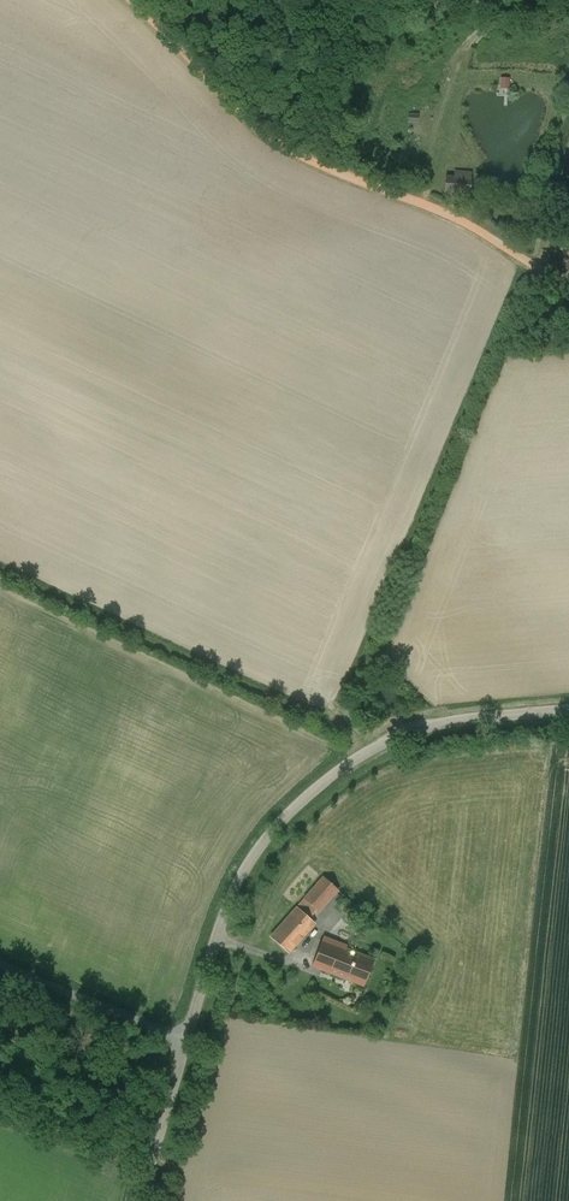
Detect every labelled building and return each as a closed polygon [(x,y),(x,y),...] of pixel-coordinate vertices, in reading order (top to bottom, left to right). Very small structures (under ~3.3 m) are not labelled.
[(418,115),(408,114),(407,122),(417,123),(418,115)] [(471,173),(455,171),(454,177),(446,177),(444,197),(469,199),(471,173)] [(323,877),(304,898),(316,909),(318,911),(338,889),(323,877)] [(316,909),(304,898),(297,907),(309,917),(316,909)] [(297,907),(270,936),(288,952),(315,923),(309,917),(297,907)] [(347,945),(324,936),(312,965),(364,985),(374,959),(345,948),(347,945)]
